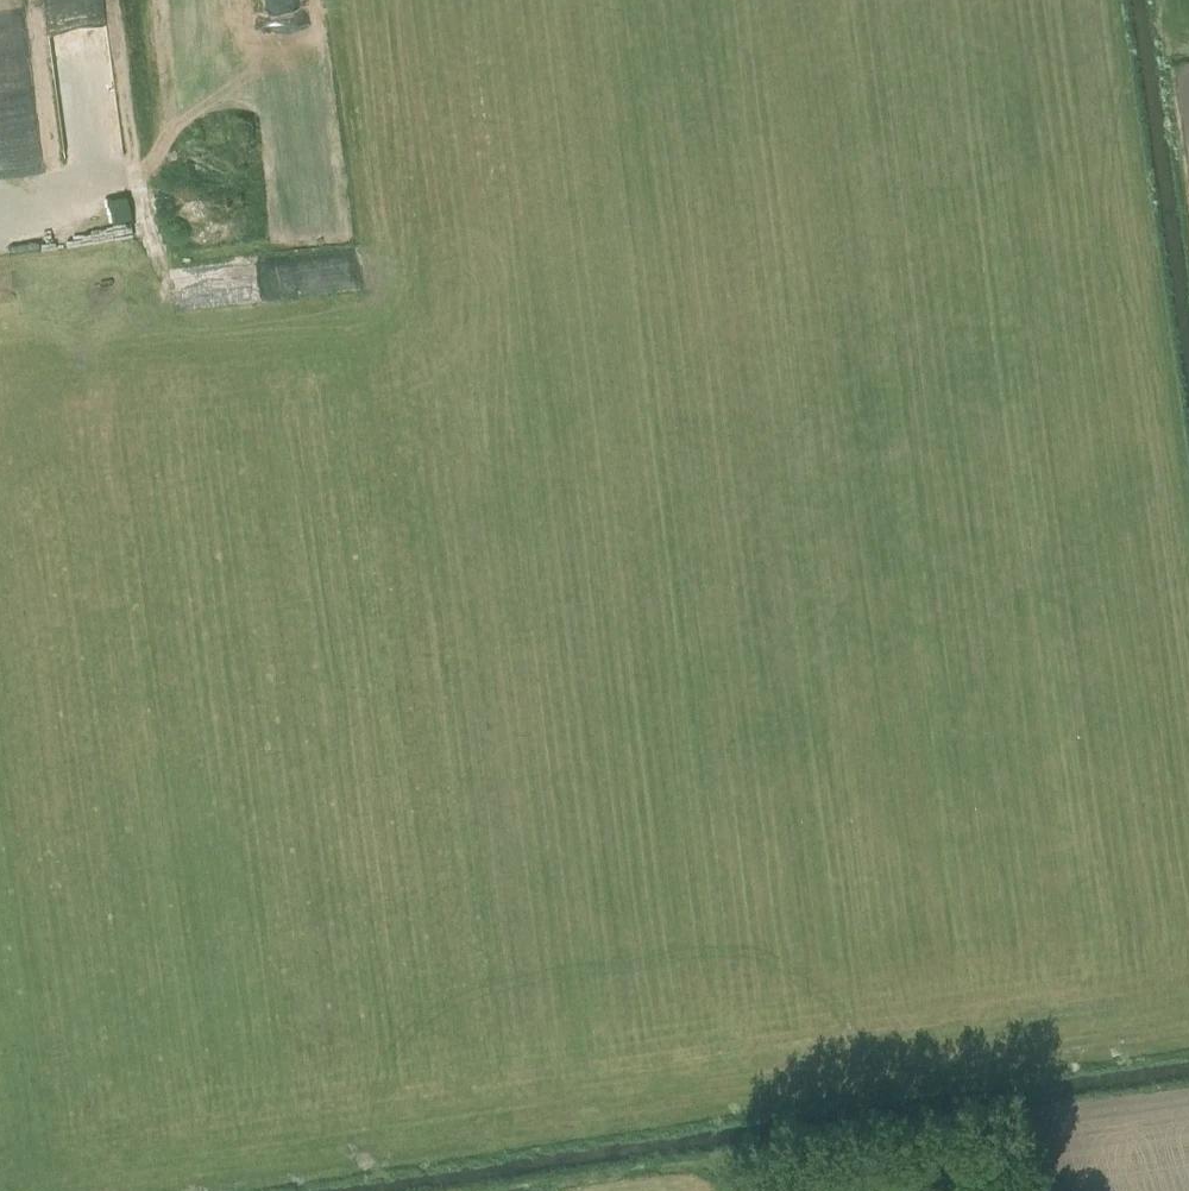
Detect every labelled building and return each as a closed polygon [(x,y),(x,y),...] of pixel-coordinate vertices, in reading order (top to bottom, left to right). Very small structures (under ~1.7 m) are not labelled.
[(259,26),(304,20),(301,0),(255,0),(259,26)]
